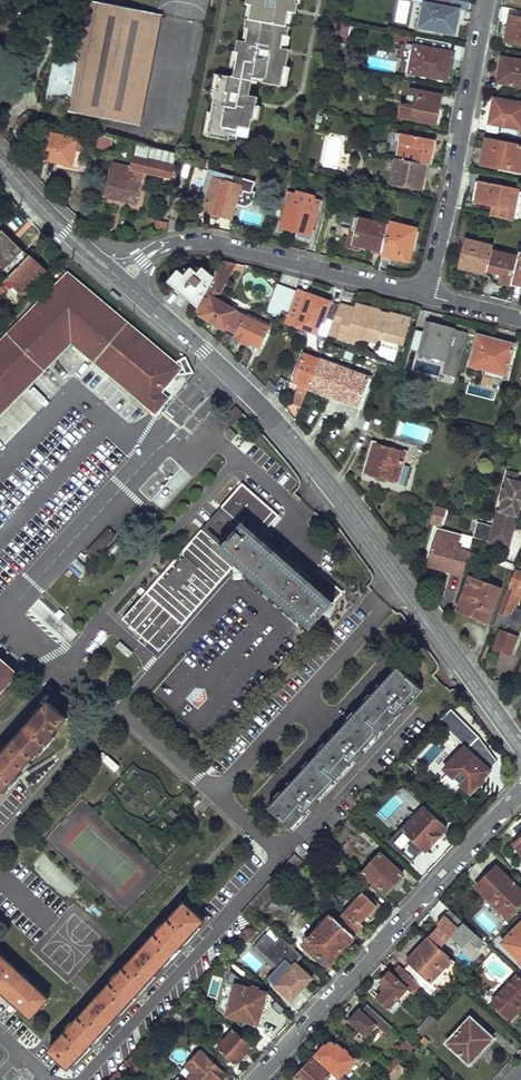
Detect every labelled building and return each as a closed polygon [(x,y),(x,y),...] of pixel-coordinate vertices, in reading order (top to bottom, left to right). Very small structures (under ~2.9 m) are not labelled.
[(247,3),(249,3),(253,4),(250,18),(248,18),(246,28),(250,28),(248,41),(244,41),(239,40),(237,50),(239,50),(236,67),(234,77),(220,74),(215,98),(212,112),(208,135),(228,139),(228,137),(236,138),(236,135),(248,137),(252,119),(253,119),(256,106),(258,97),(249,96),(252,80),(253,77),(265,79),(264,83),(282,86),(285,66),(287,67),(291,50),(286,49),(282,48),(284,35),(289,36),(291,26),(287,26),(289,11),(294,12),(298,13),(300,3),(298,3),(298,0),(247,0),(247,3)] [(86,73),(100,3),(93,2),(80,64),(76,63),(75,66),(79,66),(78,71),(86,73)] [(158,30),(161,15),(100,3),(86,73),(78,71),(79,66),(75,66),(76,63),(55,58),(47,100),(73,105),(79,106),(77,113),(138,126),(142,111),(140,111),(156,30),(158,30)] [(461,11),(423,3),(419,30),(455,37),(461,11)] [(510,16),(505,41),(520,44),(520,18),(510,16)] [(350,25),(329,21),(326,33),(348,38),(350,25)] [(452,54),(415,47),(410,74),(446,81),(452,54)] [(502,58),(499,71),(502,72),(500,82),(520,87),(520,61),(502,58)] [(290,67),(287,67),(285,66),(282,86),(286,87),(290,67)] [(339,69),(323,66),(322,74),(337,77),(339,69)] [(210,97),(215,98),(220,74),(215,73),(210,97)] [(411,119),(437,124),(442,98),(411,91),(410,97),(416,98),(413,108),(411,119)] [(495,98),(490,123),(520,130),(520,104),(495,98)] [(402,118),(411,119),(413,108),(404,107),(402,118)] [(203,134),(208,135),(212,112),(207,111),(203,134)] [(39,128),(26,114),(17,121),(31,136),(39,128)] [(42,131),(39,128),(31,136),(33,139),(42,131)] [(111,147),(113,137),(94,132),(92,140),(96,142),(96,144),(111,147)] [(85,142),(50,135),(45,160),(80,167),(85,142)] [(434,141),(400,135),(395,159),(425,165),(430,165),(434,141)] [(487,139),(482,164),(520,172),(520,145),(487,139)] [(365,154),(359,152),(353,183),(360,184),(365,154)] [(111,163),(103,195),(138,204),(146,172),(171,178),(173,167),(135,157),(132,168),(111,163)] [(425,165),(395,159),(391,185),(421,191),(425,165)] [(214,177),(205,210),(231,219),(238,195),(250,199),(255,182),(235,176),(234,178),(220,174),(219,179),(214,177)] [(334,182),(326,180),(323,194),(330,196),(334,182)] [(520,190),(479,181),(474,203),(492,207),(490,216),(513,221),(520,190)] [(0,208),(0,213),(5,218),(17,205),(11,198),(0,208)] [(383,251),(389,226),(355,218),(352,230),(357,231),(354,244),(361,246),(383,251)] [(167,231),(168,223),(156,221),(155,230),(167,231)] [(417,229),(390,223),(389,226),(383,251),(381,258),(391,261),(392,258),(409,263),(417,229)] [(0,234),(0,264),(11,275),(29,255),(4,230),(0,234)] [(359,250),(361,246),(354,244),(357,231),(352,230),(348,247),(359,250)] [(494,244),(466,238),(459,266),(486,273),(487,270),(493,248),(494,244)] [(519,255),(493,248),(487,270),(502,273),(500,281),(511,284),(519,255)] [(520,250),(519,255),(511,284),(520,286),(520,250)] [(30,255),(29,255),(11,275),(0,286),(0,298),(14,284),(24,294),(46,271),(30,255)] [(216,271),(197,308),(195,311),(200,314),(200,315),(224,329),(225,327),(229,329),(237,316),(234,315),(236,310),(214,300),(217,293),(220,294),(233,268),(243,269),(245,264),(222,259),(216,271)] [(178,269),(167,281),(197,308),(216,271),(211,267),(208,271),(202,266),(197,272),(191,266),(184,274),(178,269)] [(251,298),(251,297),(260,279),(261,275),(245,271),(234,290),(251,298)] [(68,272),(0,341),(0,414),(71,342),(155,413),(166,400),(165,396),(161,392),(175,375),(181,368),(174,362),(68,272)] [(260,279),(251,297),(261,302),(270,283),(260,279)] [(308,293),(296,326),(317,334),(324,317),(327,318),(324,328),(329,330),(339,304),(308,293)] [(402,343),(409,316),(357,303),(355,307),(339,303),(339,304),(329,330),(328,334),(355,343),(363,337),(374,341),(378,337),(402,343)] [(247,313),(235,339),(245,344),(246,340),(260,347),(269,326),(250,318),(251,315),(247,313)] [(456,385),(467,333),(425,323),(418,357),(442,362),(438,381),(456,385)] [(224,331),(219,342),(221,344),(226,349),(233,336),(224,331)] [(476,334),(469,366),(483,370),(482,373),(507,379),(515,344),(476,334)] [(318,358),(303,352),(293,379),(299,382),(309,385),(318,358)] [(183,358),(174,362),(181,368),(175,375),(191,373),(183,358)] [(318,358),(309,385),(358,403),(368,376),(318,358)] [(309,385),(299,382),(292,401),(302,404),(309,385)] [(230,417),(226,422),(234,429),(246,417),(238,408),(230,416),(230,417)] [(372,442),(363,473),(397,483),(402,465),(406,451),(372,442)] [(402,465),(397,483),(405,485),(409,467),(402,465)] [(477,521),(474,529),(472,537),(496,543),(500,531),(507,533),(512,514),(516,516),(520,505),(518,504),(520,494),(520,483),(515,481),(517,474),(507,472),(500,500),(502,501),(500,510),(497,510),(493,526),(477,521)] [(202,526),(121,615),(156,647),(231,564),(309,635),(346,593),(323,572),(312,584),(259,535),(254,530),(264,520),(269,525),(279,513),(244,481),(223,504),(242,521),(222,544),(202,526)] [(477,497),(472,515),(478,516),(483,498),(477,497)] [(202,526),(222,544),(242,521),(223,504),(202,526)] [(442,529),(447,509),(436,506),(430,525),(442,529)] [(505,546),(516,516),(512,514),(507,533),(500,531),(496,543),(505,546)] [(471,515),(467,528),(474,529),(477,521),(478,517),(471,515)] [(259,535),(269,525),(264,520),(254,530),(259,535)] [(437,527),(427,564),(462,574),(468,551),(460,549),(461,545),(458,544),(461,534),(437,527)] [(106,535),(104,533),(87,551),(94,558),(116,535),(111,530),(106,535)] [(493,627),(500,630),(494,646),(509,652),(520,624),(520,609),(511,605),(517,592),(520,593),(520,572),(516,570),(500,613),(498,612),(493,627)] [(469,576),(456,610),(488,622),(501,588),(497,586),(498,583),(482,577),(481,580),(469,576)] [(28,610),(66,646),(77,635),(39,598),(28,610)] [(116,649),(129,657),(133,650),(120,643),(116,649)] [(18,673),(0,657),(0,693),(18,673)] [(399,668),(270,808),(292,829),(421,689),(399,668)] [(50,706),(0,762),(0,798),(68,722),(50,706)] [(464,746),(445,767),(471,790),(490,769),(464,746)] [(425,806),(403,828),(425,849),(447,826),(425,806)] [(349,816),(343,822),(353,831),(354,832),(360,826),(349,816)] [(295,851),(283,864),(293,874),(305,861),(295,851)] [(380,851),(363,870),(385,891),(402,872),(380,851)] [(157,863),(141,862),(141,888),(157,888),(157,863)] [(282,865),(272,876),(282,886),(292,875),(282,865)] [(477,886),(506,915),(520,900),(520,889),(498,866),(477,886)] [(270,878),(259,890),(269,900),(281,888),(270,878)] [(362,889),(336,918),(355,934),(364,924),(361,920),(377,903),(362,889)] [(258,892),(247,903),(258,912),(268,902),(258,892)] [(206,917),(187,899),(51,1049),(70,1067),(206,917)] [(246,905),(239,911),(250,921),(256,914),(246,905)] [(309,936),(305,941),(328,963),(355,934),(336,918),(331,913),(314,933),(311,930),(306,934),(309,936)] [(447,917),(429,937),(440,947),(458,928),(447,917)] [(501,941),(506,947),(517,957),(520,961),(520,921),(501,941)] [(476,933),(470,939),(483,950),(488,944),(476,933)] [(412,962),(405,969),(422,984),(432,994),(438,987),(434,983),(455,960),(440,947),(429,937),(420,946),(423,949),(411,961),(412,962)] [(0,947),(0,984),(35,1015),(53,996),(0,947)] [(312,976),(296,962),(294,964),(286,957),(268,976),(276,983),(291,998),(312,976)] [(388,987),(379,997),(391,1008),(410,987),(415,992),(422,984),(405,969),(400,964),(393,972),(390,970),(381,980),(388,987)] [(518,974),(506,986),(504,985),(497,993),(499,995),(492,1002),(511,1020),(519,1011),(516,1009),(520,1003),(520,977),(518,974)] [(236,983),(227,1014),(261,1023),(265,1007),(262,1007),(267,991),(259,989),(260,986),(252,984),(251,987),(236,983)] [(390,1024),(368,1003),(361,1010),(359,1008),(348,1021),(364,1036),(375,1023),(384,1031),(390,1024)] [(432,1014),(417,1029),(424,1035),(438,1019),(432,1014)] [(471,1016),(447,1042),(471,1063),(494,1038),(471,1016)] [(234,1028),(217,1047),(236,1063),(252,1045),(234,1028)] [(425,1045),(429,1040),(424,1035),(420,1039),(425,1045)] [(316,1056),(333,1071),(331,1072),(338,1079),(340,1079),(348,1079),(341,1074),(354,1059),(333,1040),(331,1040),(316,1056)] [(186,1065),(192,1071),(189,1074),(195,1079),(218,1079),(216,1079),(223,1071),(215,1063),(214,1065),(208,1060),(210,1058),(200,1049),(186,1065)] [(143,1065),(132,1056),(129,1059),(126,1062),(137,1072),(139,1069),(143,1065)] [(397,1057),(388,1066),(392,1070),(396,1066),(398,1063),(401,1060),(397,1057)] [(313,1059),(297,1077),(300,1079),(337,1079),(338,1079),(331,1072),(329,1075),(313,1059)] [(405,1069),(398,1063),(396,1066),(403,1072),(405,1069)] [(396,1066),(392,1070),(385,1077),(389,1079),(395,1079),(399,1076),(403,1072),(396,1066)] [(109,1079),(119,1079),(124,1075),(119,1070),(109,1079)]
